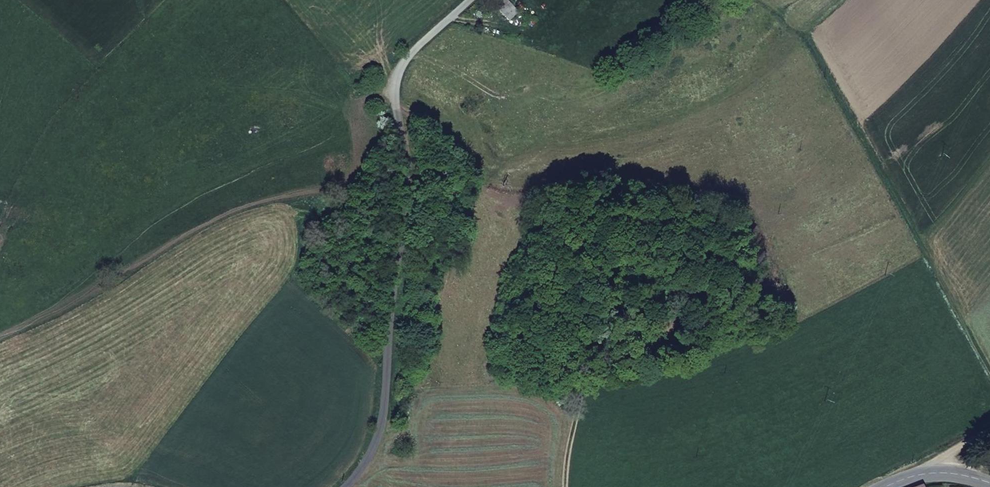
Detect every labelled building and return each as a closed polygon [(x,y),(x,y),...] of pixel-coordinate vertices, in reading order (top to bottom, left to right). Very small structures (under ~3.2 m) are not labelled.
[(507,21),(518,13),(508,0),(504,0),(497,7),(507,21)]
